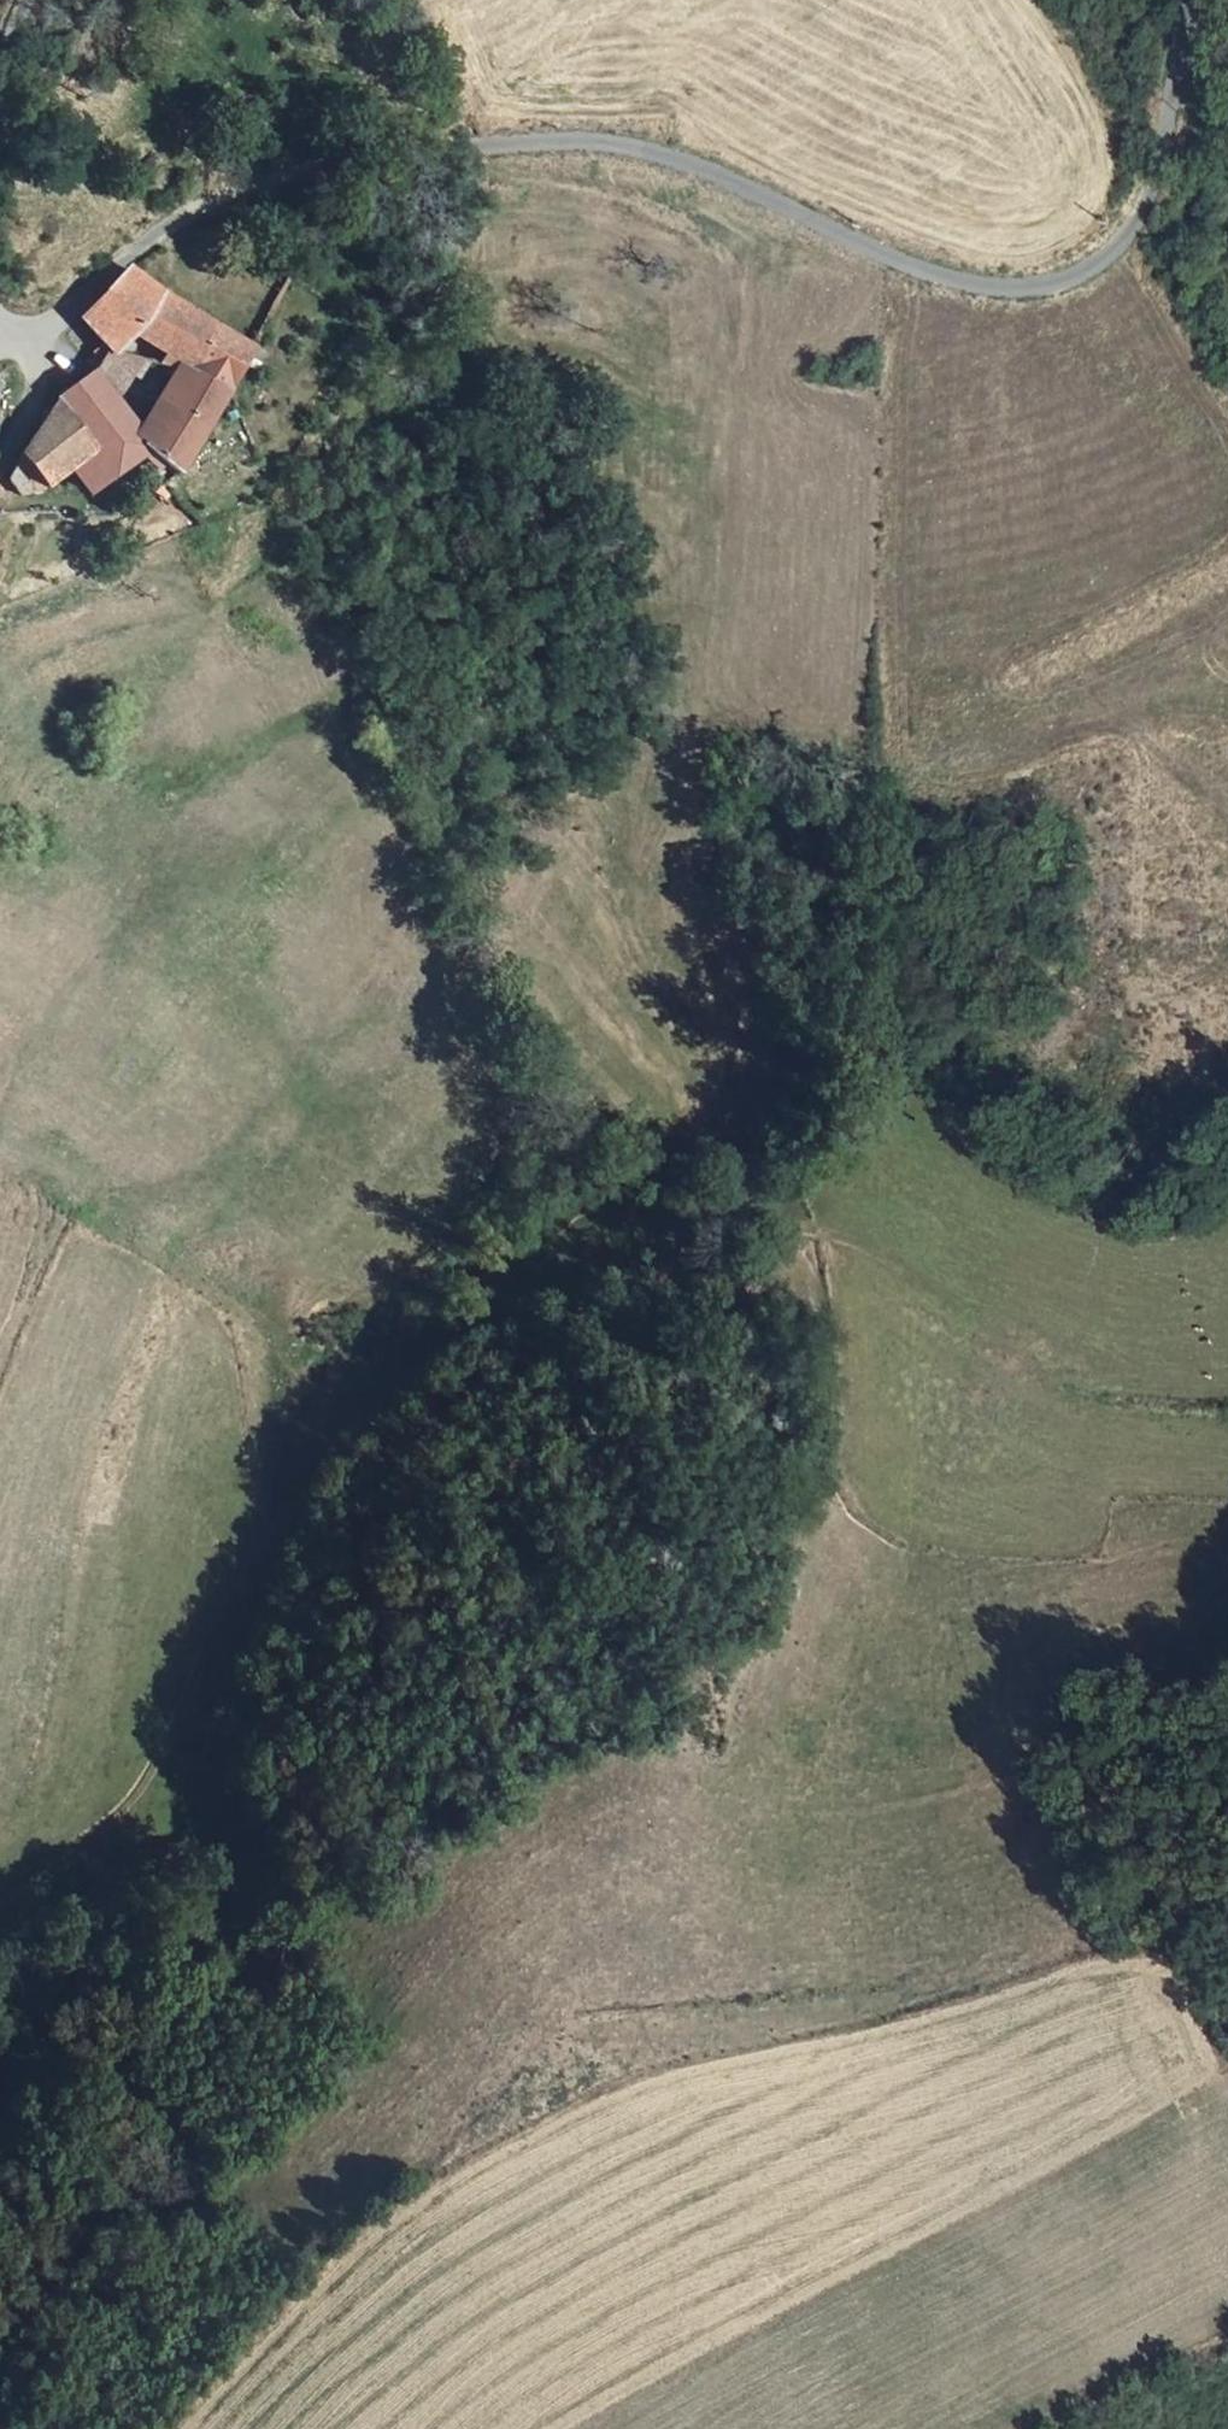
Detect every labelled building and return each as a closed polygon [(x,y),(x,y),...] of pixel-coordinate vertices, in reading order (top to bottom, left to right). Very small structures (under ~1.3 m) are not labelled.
[(124,353),(159,297),(123,271),(84,318),(104,344),(116,349),(124,353)] [(246,353),(189,316),(157,366),(171,372),(223,393),(246,353)] [(94,373),(116,406),(147,362),(124,353),(116,349),(94,373)] [(116,406),(94,373),(56,403),(38,429),(21,457),(10,480),(21,496),(45,490),(75,469),(96,486),(149,457),(174,480),(223,393),(171,372),(136,435),(116,406)]
